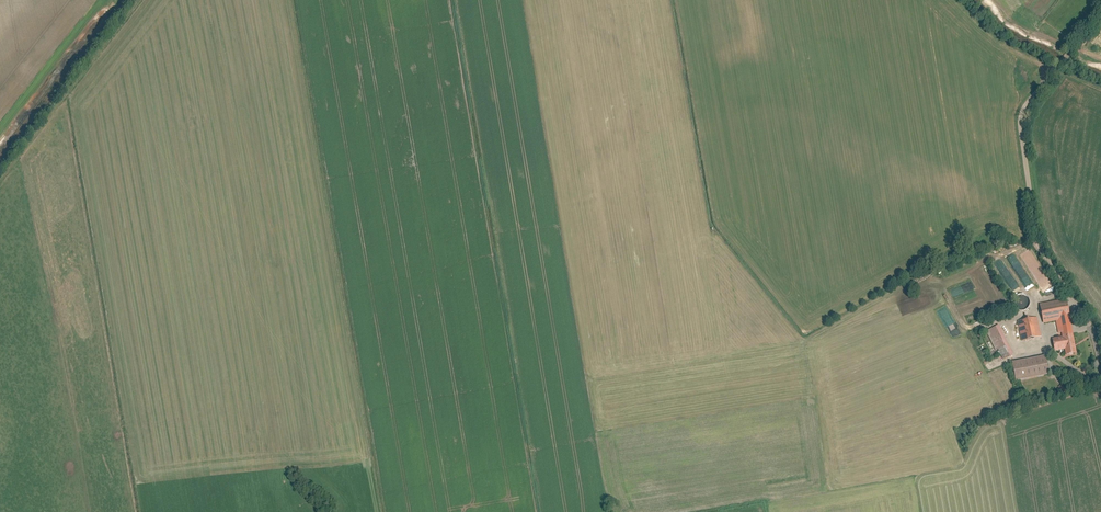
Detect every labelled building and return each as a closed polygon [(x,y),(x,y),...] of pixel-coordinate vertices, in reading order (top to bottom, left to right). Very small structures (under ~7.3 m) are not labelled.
[(1029,302),(1029,300),(1029,298),(1028,296),(1027,294),(1026,293),(1024,292),(1023,291),(1021,290),(1019,290),(1017,291),(1015,291),(1014,292),(1013,293),(1012,295),(1011,296),(1010,298),(1010,300),(1010,302),(1011,303),(1012,305),(1013,307),(1015,308),(1017,309),(1018,309),(1020,309),(1022,309),(1023,308),(1025,307),(1026,306),(1027,305),(1028,303),(1029,302)] [(1064,309),(1042,311),(1043,321),(1058,320),(1059,331),(1061,331),(1062,337),(1053,338),(1054,349),(1064,348),(1065,352),(1072,352),(1069,318),(1065,318),(1064,309)] [(1019,323),(1022,339),(1040,336),(1038,320),(1019,323)] [(999,325),(987,331),(997,350),(999,349),(1002,355),(1013,350),(999,325)] [(1014,362),(1018,379),(1051,372),(1047,355),(1014,362)]
